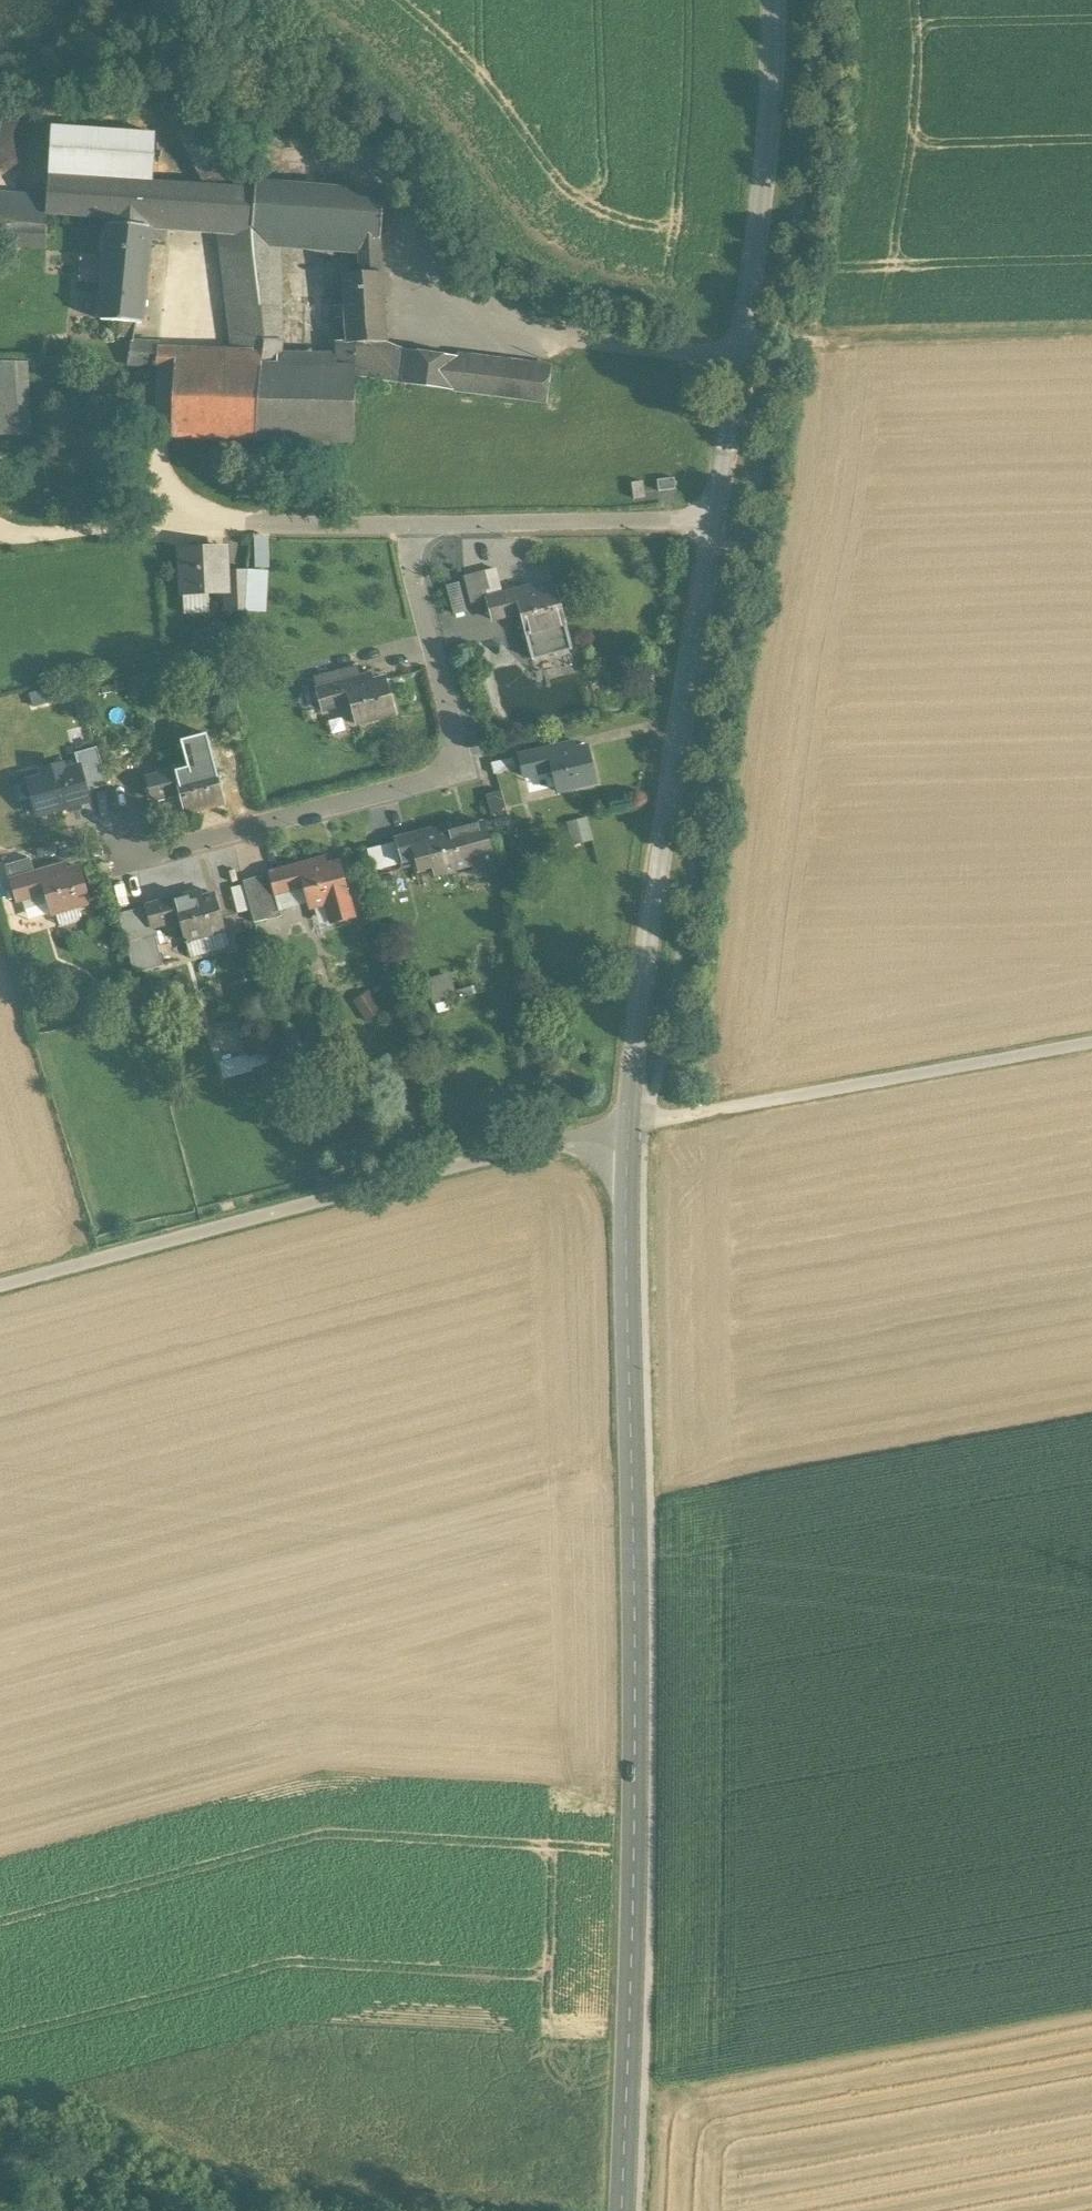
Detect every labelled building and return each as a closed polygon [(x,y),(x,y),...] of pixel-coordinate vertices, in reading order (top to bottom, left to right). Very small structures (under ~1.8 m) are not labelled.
[(161,102),(209,189),(243,191),(190,88),(161,102)] [(153,134),(51,127),(48,178),(109,180),(150,185),(153,134)] [(109,180),(48,178),(46,196),(45,214),(109,218),(167,222),(226,226),(252,228),(254,192),(243,191),(209,189),(150,185),(109,180)] [(254,192),(252,228),(265,228),(277,229),(341,234),(381,238),(384,193),(255,182),(254,192)] [(0,193),(0,222),(44,225),(45,214),(46,196),(0,193)] [(167,222),(109,218),(108,225),(149,228),(148,241),(164,242),(167,222)] [(0,222),(0,246),(44,249),(46,225),(44,225),(0,222)] [(149,228),(108,225),(106,262),(81,260),(79,282),(104,284),(103,292),(100,321),(119,322),(117,336),(131,336),(131,342),(133,342),(135,322),(140,324),(148,241),(149,228)] [(252,228),(226,226),(238,344),(264,345),(264,341),(263,331),(255,257),(252,228)] [(263,256),(265,228),(252,228),(255,257),(263,256)] [(265,228),(263,256),(278,256),(277,229),(265,228)] [(341,234),(343,274),(382,273),(381,238),(341,234)] [(279,341),(278,256),(263,256),(255,257),(263,331),(270,330),(272,340),(279,341)] [(382,273),(343,274),(345,306),(335,306),(336,318),(346,317),(347,342),(347,343),(357,342),(365,342),(375,342),(387,341),(382,273)] [(104,284),(79,282),(79,290),(103,292),(104,284)] [(347,342),(336,341),(336,369),(277,367),(279,341),(272,340),(270,330),(263,331),(264,341),(264,345),(262,356),(256,437),(353,440),(355,381),(356,358),(357,342),(347,343),(347,342)] [(336,341),(279,341),(277,367),(336,369),(336,341)] [(365,358),(356,358),(355,381),(400,388),(401,383),(404,350),(387,341),(375,342),(375,358),(365,358)] [(133,342),(131,342),(127,366),(158,367),(158,344),(133,342)] [(365,342),(357,342),(356,358),(365,358),(365,342)] [(365,342),(365,358),(375,358),(375,342),(365,342)] [(226,355),(262,356),(264,345),(238,344),(158,344),(158,367),(176,365),(225,367),(226,355)] [(452,390),(457,357),(404,350),(401,383),(452,390)] [(226,355),(225,367),(176,365),(172,434),(256,437),(262,356),(226,355)] [(551,369),(457,357),(452,390),(546,402),(549,381),(551,369)] [(0,364),(0,435),(18,436),(15,364),(0,364)] [(558,370),(551,369),(549,381),(556,382),(558,370)] [(671,484),(662,485),(663,495),(672,494),(671,484)] [(255,536),(257,565),(270,564),(269,536),(255,536)] [(224,547),(181,551),(183,594),(210,592),(225,592),(226,591),(225,571),(224,547)] [(247,569),(225,571),(226,591),(225,592),(226,612),(245,611),(247,569)] [(265,569),(247,569),(245,611),(263,610),(265,569)] [(495,570),(463,579),(470,605),(485,601),(502,596),(495,570)] [(555,589),(530,595),(529,589),(513,593),(518,613),(531,660),(571,650),(555,589)] [(211,611),(210,592),(183,594),(184,613),(211,611)] [(502,596),(485,601),(491,621),(518,613),(513,593),(502,596)] [(333,660),(311,666),(316,690),(339,684),(333,660)] [(339,684),(316,690),(321,710),(349,702),(355,725),(395,714),(385,679),(361,686),(359,679),(339,684)] [(207,737),(182,743),(188,769),(146,780),(151,800),(158,798),(163,820),(224,804),(214,769),(207,737)] [(587,748),(563,754),(562,747),(518,757),(523,777),(551,771),(557,793),(596,783),(587,748)] [(85,792),(107,786),(96,748),(74,755),(78,767),(85,792)] [(512,759),(491,764),(493,775),(515,770),(512,759)] [(85,792),(78,767),(62,772),(60,766),(43,771),(44,777),(27,782),(37,817),(88,802),(85,792)] [(500,792),(485,796),(492,822),(507,818),(500,792)] [(585,814),(563,818),(568,839),(589,834),(585,814)] [(483,824),(439,836),(437,829),(410,836),(417,863),(418,863),(417,856),(427,853),(433,876),(493,860),(483,824)] [(410,836),(394,840),(401,868),(417,863),(410,836)] [(7,870),(10,882),(38,874),(34,862),(7,870)] [(338,863),(314,869),(312,863),(269,874),(274,893),(293,888),(291,882),(301,880),(309,908),(326,904),(348,898),(338,863)] [(79,869),(55,876),(53,870),(10,882),(16,902),(35,896),(33,891),(43,888),(51,915),(55,914),(73,909),(89,904),(79,869)] [(269,874),(242,882),(249,910),(253,923),(280,917),(274,893),(269,874)] [(249,910),(242,882),(228,885),(235,913),(249,910)] [(214,895),(200,899),(198,893),(172,900),(178,921),(184,943),(185,943),(220,933),(224,932),(214,895)] [(348,898),(326,904),(331,923),(354,918),(348,898)] [(172,900),(144,907),(145,908),(150,929),(152,928),(178,921),(172,900)] [(145,908),(132,911),(140,940),(154,936),(152,928),(150,929),(145,908)] [(73,909),(55,914),(58,926),(76,920),(73,909)] [(154,936),(140,940),(132,911),(118,915),(134,975),(162,967),(154,936)] [(220,933),(185,943),(190,959),(225,949),(220,933)] [(450,973),(424,980),(430,1000),(455,993),(450,973)] [(367,991),(352,1001),(366,1022),(381,1012),(367,991)] [(233,1033),(215,1038),(221,1061),(239,1056),(233,1033)] [(282,1044),(250,1053),(253,1063),(285,1054),(282,1044)] [(250,1053),(244,1055),(247,1065),(253,1063),(250,1053)] [(239,1056),(221,1061),(224,1071),(247,1065),(244,1055),(239,1056)]
